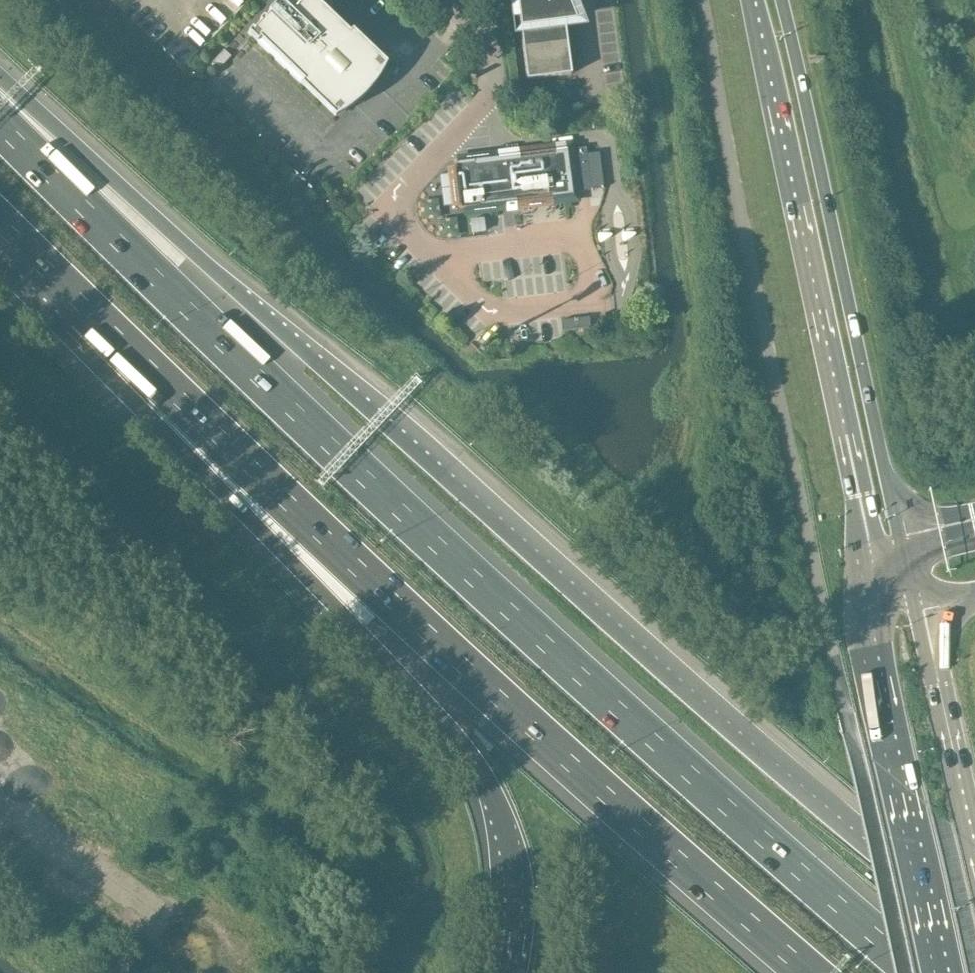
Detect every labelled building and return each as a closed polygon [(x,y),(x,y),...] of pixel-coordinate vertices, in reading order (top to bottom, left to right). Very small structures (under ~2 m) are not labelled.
[(334,115),(341,112),(348,108),(355,103),(362,98),(368,92),(373,85),(378,78),(382,71),(385,63),(320,0),(283,0),(250,34),(334,115)] [(520,35),(526,80),(564,75),(571,74),(565,29),(564,21),(575,20),(567,0),(515,0),(520,35)] [(455,173),(439,175),(443,206),(459,204),(459,210),(464,209),(506,204),(506,210),(516,208),(516,203),(572,196),(572,192),(603,188),(599,152),(587,153),(586,147),(565,149),(565,145),(556,147),(556,150),(518,155),(518,151),(470,157),(470,161),(459,163),(453,163),(454,169),(455,173)] [(560,321),(561,329),(562,331),(591,328),(590,317),(560,321)]
